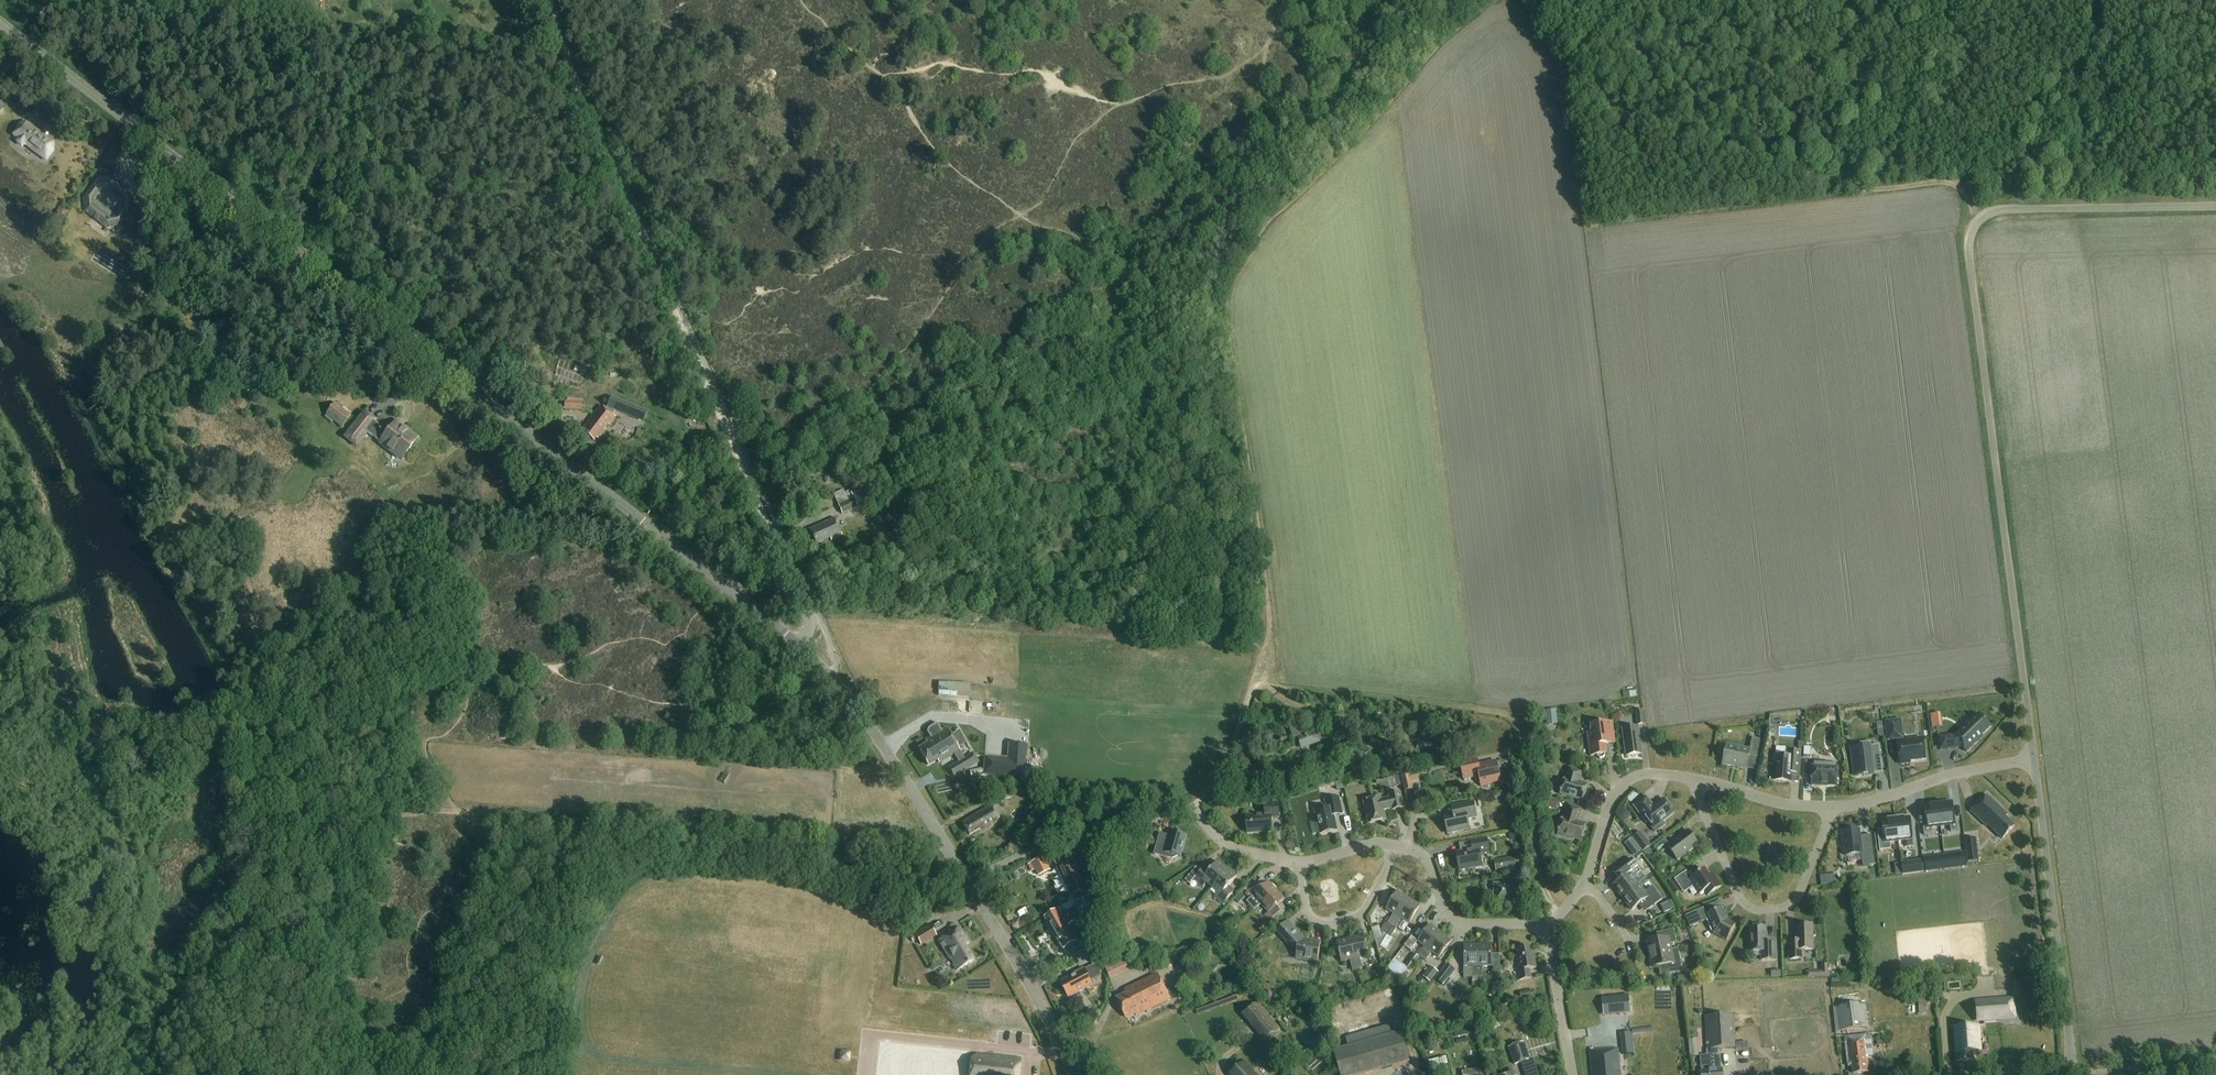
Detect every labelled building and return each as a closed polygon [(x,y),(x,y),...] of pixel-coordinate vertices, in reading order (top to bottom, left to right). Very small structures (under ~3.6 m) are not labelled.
[(26,122),(23,123),(21,121),(11,134),(15,137),(15,143),(19,147),(25,145),(44,159),(51,151),(51,141),(26,122)] [(103,162),(113,169),(124,154),(114,146),(103,162)] [(98,178),(83,196),(85,210),(105,226),(120,224),(133,207),(131,192),(110,176),(98,178)] [(206,320),(202,325),(206,329),(210,333),(217,326),(208,318),(206,320)] [(612,395),(608,407),(645,422),(649,410),(612,395)] [(564,411),(583,412),(583,403),(564,402),(564,411)] [(335,403),(325,415),(342,428),(352,416),(335,403)] [(615,417),(601,406),(581,431),(593,441),(595,438),(598,440),(605,430),(604,429),(608,425),(609,426),(615,417)] [(356,446),(367,432),(402,460),(418,439),(406,430),(404,432),(397,426),(399,424),(395,421),(387,431),(363,412),(344,436),(356,446)] [(842,515),(852,511),(848,501),(838,505),(842,515)] [(842,536),(834,518),(826,521),(826,522),(810,530),(816,544),(830,538),(831,541),(842,536)] [(939,683),(938,691),(968,693),(969,685),(939,683)] [(1556,710),(1542,712),(1543,722),(1546,722),(1547,726),(1558,725),(1556,710)] [(1638,725),(1644,724),(1643,710),(1636,711),(1638,725)] [(1991,727),(1978,714),(1969,723),(1956,735),(1938,737),(1940,751),(1959,748),(1961,746),(1967,753),(1983,737),(1982,735),(1991,727)] [(1884,722),(1885,728),(1886,739),(1900,738),(1899,727),(1898,720),(1884,722)] [(1615,743),(1612,722),(1591,725),(1592,733),(1588,733),(1591,756),(1597,755),(1597,757),(1600,759),(1603,759),(1605,756),(1605,754),(1606,754),(1605,744),(1615,743)] [(1303,727),(1293,730),(1295,736),(1305,733),(1303,727)] [(1642,754),(1639,727),(1623,729),(1626,756),(1642,754)] [(960,750),(946,728),(925,740),(928,744),(919,750),(928,765),(937,760),(938,763),(960,750)] [(1757,729),(1755,737),(1763,738),(1764,730),(1757,729)] [(1319,742),(1318,740),(1316,732),(1311,734),(1311,733),(1299,738),(1303,748),(1319,742)] [(1761,740),(1753,738),(1750,750),(1727,745),(1723,764),(1746,769),(1749,756),(1758,757),(1761,740)] [(1923,739),(1898,742),(1900,764),(1911,762),(1910,760),(1925,758),(1923,739)] [(1859,747),(1852,748),(1855,775),(1878,772),(1878,767),(1882,767),(1879,745),(1869,746),(1869,741),(1858,742),(1859,747)] [(984,766),(983,775),(1024,779),(1027,746),(1008,744),(1007,759),(992,757),(991,767),(984,766)] [(1344,747),(1349,760),(1357,757),(1353,744),(1344,747)] [(1801,752),(1787,751),(1787,757),(1776,756),(1774,780),(1791,782),(1792,773),(1800,773),(1801,752)] [(1464,780),(1479,776),(1481,787),(1491,785),(1491,783),(1501,781),(1496,761),(1479,765),(1477,758),(1460,762),(1464,780)] [(1813,762),(1806,761),(1805,776),(1812,776),(1811,785),(1822,786),(1822,784),(1837,785),(1838,766),(1813,764),(1813,762)] [(1580,771),(1569,768),(1566,778),(1565,778),(1560,794),(1582,800),(1584,796),(1586,795),(1587,791),(1586,789),(1587,784),(1579,782),(1582,772),(1580,771)] [(1402,785),(1403,784),(1419,781),(1417,773),(1401,777),(1402,785)] [(1380,781),(1382,790),(1403,785),(1401,776),(1380,781)] [(1341,777),(1317,782),(1319,790),(1336,786),(1337,791),(1344,789),(1341,777)] [(1003,782),(992,788),(1000,802),(1011,796),(1003,782)] [(1404,808),(1400,792),(1389,795),(1389,798),(1381,800),(1381,798),(1363,802),(1368,824),(1386,820),(1384,810),(1392,809),(1392,810),(1404,808)] [(1986,795),(1971,811),(1987,827),(1988,825),(2003,839),(2014,827),(2005,818),(2007,815),(1986,795)] [(1663,822),(1675,813),(1664,799),(1654,807),(1646,796),(1634,806),(1644,820),(1646,818),(1655,829),(1663,823),(1663,822)] [(1334,816),(1342,814),(1339,797),(1325,800),(1327,808),(1315,811),(1320,834),(1337,831),(1334,816)] [(1550,798),(1547,807),(1556,810),(1559,801),(1550,798)] [(1279,818),(1278,802),(1264,803),(1265,814),(1246,815),(1247,834),(1272,832),(1271,818),(1279,818)] [(1451,807),(1453,814),(1444,816),(1448,833),(1469,829),(1467,819),(1477,817),(1473,802),(1451,807)] [(1952,803),(1938,804),(1941,828),(1950,827),(1951,832),(1959,831),(1958,824),(1955,824),(1952,803)] [(1926,828),(1923,828),(1924,835),(1932,834),(1931,829),(1941,828),(1938,804),(1924,806),(1926,828)] [(983,830),(989,827),(1000,820),(991,805),(962,822),(969,835),(982,827),(983,830)] [(1581,809),(1568,805),(1564,818),(1563,817),(1557,835),(1572,839),(1572,837),(1580,840),(1585,824),(1577,822),(1581,809)] [(1898,842),(1907,841),(1907,848),(1913,847),(1910,817),(1896,819),(1898,842)] [(1890,843),(1898,842),(1896,819),(1881,821),(1883,835),(1878,836),(1880,851),(1891,849),(1890,843)] [(1668,848),(1670,851),(1678,860),(1698,845),(1688,830),(1669,844),(1665,839),(1654,847),(1659,854),(1668,848)] [(1859,830),(1843,832),(1846,856),(1861,854),(1863,867),(1876,865),(1872,836),(1860,837),(1859,830)] [(1180,857),(1186,836),(1172,832),(1171,836),(1160,833),(1154,854),(1173,859),(1178,857),(1180,857)] [(1632,838),(1641,851),(1642,853),(1645,851),(1648,849),(1651,846),(1641,832),(1632,838)] [(1148,837),(1146,843),(1153,845),(1155,839),(1148,837)] [(1472,850),(1470,851),(1456,853),(1459,870),(1482,866),(1480,854),(1489,852),(1487,839),(1471,842),(1472,850)] [(1976,839),(1965,840),(1967,856),(1978,855),(1976,839)] [(1641,852),(1638,847),(1631,853),(1634,857),(1641,852)] [(1077,907),(1081,915),(1080,915),(1083,921),(1084,921),(1098,912),(1089,892),(1098,888),(1095,882),(1093,883),(1086,867),(1088,866),(1082,853),(1073,856),(1057,863),(1077,907)] [(1944,855),(1946,870),(1967,867),(1965,853),(1944,855)] [(1944,855),(1924,858),(1925,872),(1946,870),(1944,855)] [(1032,862),(1039,876),(1051,871),(1044,857),(1032,862)] [(1518,857),(1506,859),(1508,870),(1520,868),(1518,857)] [(1613,886),(1622,898),(1640,885),(1635,878),(1642,872),(1632,859),(1618,870),(1623,878),(1613,886)] [(1197,867),(1185,881),(1189,884),(1194,879),(1203,887),(1206,883),(1212,888),(1227,870),(1218,862),(1208,873),(1203,868),(1201,871),(1197,867)] [(1923,862),(1901,865),(1902,875),(1924,873),(1923,862)] [(1227,870),(1212,888),(1217,892),(1214,896),(1223,904),(1233,893),(1227,889),(1237,877),(1228,869),(1227,870)] [(1691,878),(1686,871),(1674,879),(1684,893),(1693,886),(1699,895),(1705,891),(1708,896),(1721,887),(1712,874),(1709,877),(1704,869),(1700,872),(1691,878)] [(1513,903),(1513,896),(1520,896),(1519,884),(1519,877),(1507,877),(1507,884),(1494,884),(1494,903),(1513,903)] [(1673,881),(1668,885),(1675,895),(1680,892),(1673,881)] [(1246,894),(1250,899),(1246,903),(1254,911),(1261,905),(1261,904),(1276,890),(1268,882),(1261,889),(1256,884),(1246,894)] [(1640,885),(1622,898),(1631,910),(1642,902),(1648,910),(1662,900),(1652,886),(1645,892),(1640,885)] [(1261,904),(1261,905),(1268,913),(1265,915),(1270,920),(1281,911),(1276,906),(1284,899),(1276,890),(1261,904)] [(1387,924),(1392,926),(1409,899),(1397,892),(1386,910),(1393,914),(1387,924)] [(1239,904),(1245,898),(1241,894),(1235,900),(1239,904)] [(1409,899),(1392,926),(1396,929),(1402,919),(1409,924),(1420,906),(1409,899)] [(1675,902),(1664,906),(1666,911),(1677,907),(1675,902)] [(1693,913),(1685,916),(1690,927),(1698,924),(1708,920),(1713,933),(1727,941),(1736,924),(1726,919),(1722,908),(1713,912),(1710,905),(1697,911),(1693,913)] [(1081,915),(1077,907),(1061,916),(1058,911),(1045,918),(1063,949),(1072,945),(1075,950),(1094,938),(1084,921),(1083,921),(1080,915),(1081,915)] [(1257,928),(1263,934),(1270,927),(1265,921),(1257,928)] [(1288,921),(1276,931),(1289,946),(1292,944),(1297,950),(1295,959),(1317,963),(1321,943),(1305,940),(1288,921)] [(936,936),(929,925),(914,934),(921,945),(936,936)] [(1379,926),(1371,929),(1377,948),(1391,928),(1386,925),(1381,932),(1379,926)] [(1417,956),(1421,959),(1441,933),(1430,925),(1417,941),(1418,942),(1424,947),(1417,956)] [(1789,940),(1789,943),(1790,960),(1802,959),(1802,950),(1813,950),(1813,937),(1814,937),(1816,936),(1816,933),(1814,931),(1813,931),(1812,925),(1796,926),(1796,940),(1789,940)] [(1767,942),(1766,927),(1749,927),(1750,952),(1761,952),(1761,960),(1776,960),(1776,942),(1767,942)] [(959,928),(938,940),(956,971),(973,961),(965,946),(969,944),(959,928)] [(1647,942),(1650,955),(1678,949),(1678,948),(1671,950),(1670,943),(1676,942),(1673,929),(1657,933),(1658,939),(1647,942)] [(1441,933),(1421,959),(1425,962),(1432,953),(1439,958),(1452,942),(1441,933)] [(1350,939),(1357,970),(1362,969),(1360,958),(1368,956),(1363,935),(1350,939)] [(1418,942),(1417,941),(1411,937),(1404,946),(1411,951),(1418,942)] [(1357,970),(1350,939),(1337,942),(1342,962),(1350,960),(1351,967),(1352,971),(1357,970)] [(1473,966),(1473,978),(1478,978),(1478,945),(1464,945),(1464,966),(1473,966)] [(1499,954),(1491,954),(1491,945),(1478,945),(1478,978),(1483,978),(1483,966),(1493,966),(1493,969),(1500,969),(1499,954)] [(1530,969),(1536,968),(1534,955),(1530,956),(1529,947),(1516,949),(1519,966),(1515,967),(1517,981),(1531,979),(1530,969)] [(1098,949),(1087,955),(1091,963),(1102,957),(1098,949)] [(1678,949),(1650,955),(1652,968),(1659,966),(1661,975),(1683,972),(1678,949)] [(1394,959),(1384,975),(1401,986),(1420,958),(1413,954),(1405,966),(1394,959)] [(1104,967),(1110,979),(1132,968),(1127,956),(1104,967)] [(1101,975),(1095,965),(1085,970),(1084,969),(1074,974),(1075,976),(1061,983),(1064,991),(1063,993),(1065,996),(1067,996),(1068,998),(1092,985),(1090,981),(1101,975)] [(1447,965),(1435,980),(1445,988),(1451,981),(1449,979),(1455,971),(1447,965)] [(1814,971),(1814,978),(1828,977),(1828,975),(1831,975),(1831,973),(1828,973),(1828,965),(1822,965),(1822,971),(1814,971)] [(1431,966),(1423,977),(1430,983),(1438,972),(1431,966)] [(2023,994),(2034,993),(2033,972),(2021,972),(2023,994)] [(1136,1016),(1170,1000),(1158,974),(1124,990),(1126,995),(1117,999),(1126,1018),(1135,1014),(1136,1016)] [(1534,990),(1520,992),(1521,1001),(1535,999),(1534,990)] [(1619,1015),(1631,1013),(1629,995),(1617,996),(1619,1015)] [(1976,1000),(1977,1018),(2014,1015),(2012,997),(1976,1000)] [(1255,1001),(1240,1013),(1266,1043),(1282,1029),(1255,1001)] [(1927,1001),(1919,1001),(1919,1015),(1927,1015),(1927,1001)] [(1840,1032),(1868,1028),(1865,1003),(1837,1007),(1840,1032)] [(1521,1015),(1515,1017),(1519,1025),(1524,1023),(1521,1015)] [(1734,1015),(1705,1016),(1707,1050),(1712,1050),(1712,1055),(1700,1056),(1701,1072),(1700,1072),(1701,1074),(1723,1074),(1723,1070),(1722,1069),(1719,1049),(1736,1048),(1734,1015)] [(1974,1050),(1981,1049),(1979,1023),(1954,1025),(1957,1060),(1974,1059),(1974,1050)] [(1348,1047),(1333,1051),(1340,1074),(1363,1074),(1410,1062),(1401,1032),(1392,1035),(1389,1026),(1346,1039),(1348,1047)] [(1632,1033),(1621,1034),(1623,1055),(1631,1054),(1632,1057),(1634,1056),(1632,1033)] [(1869,1072),(1865,1039),(1847,1042),(1849,1064),(1853,1063),(1855,1074),(1869,1072)] [(1523,1042),(1509,1047),(1515,1065),(1529,1060),(1523,1042)] [(1619,1048),(1590,1051),(1592,1074),(1621,1074),(1619,1048)] [(1689,1049),(1690,1057),(1698,1057),(1698,1049),(1689,1049)] [(977,1055),(971,1059),(969,1074),(1020,1074),(1021,1060),(977,1055)] [(1245,1061),(1230,1074),(1258,1074),(1251,1067),(1245,1061)] [(1461,1067),(1463,1074),(1478,1074),(1476,1064),(1461,1067)]
